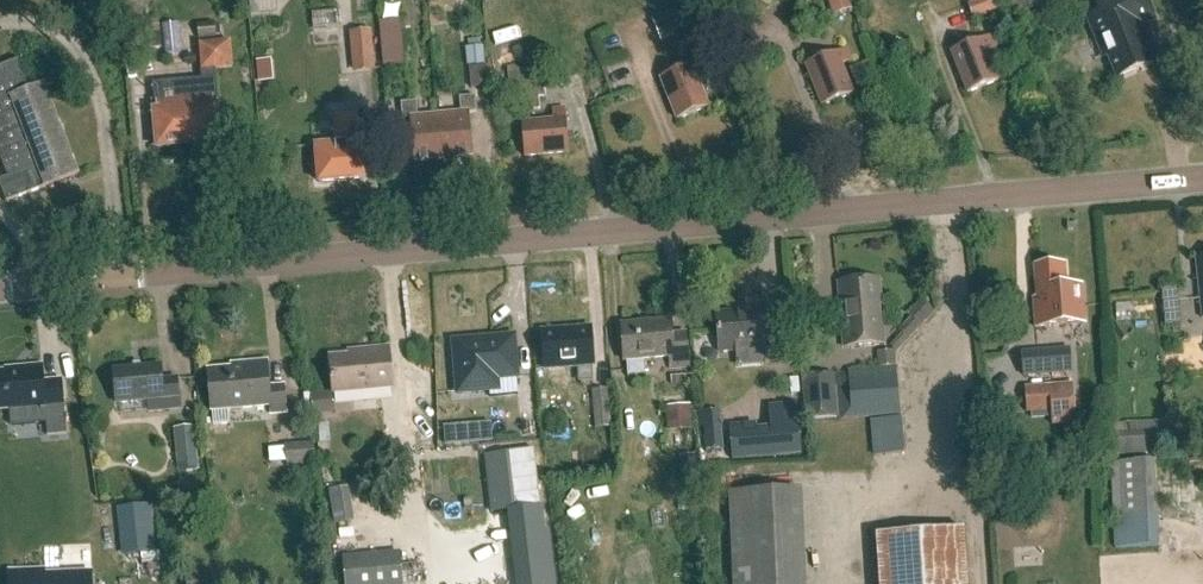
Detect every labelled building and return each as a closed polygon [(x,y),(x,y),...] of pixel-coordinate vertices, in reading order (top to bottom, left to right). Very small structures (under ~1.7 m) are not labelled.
[(701,0),(684,0),(694,25),(709,20),(701,0)] [(833,15),(855,9),(852,0),(828,0),(833,15)] [(997,0),(966,0),(972,20),(1000,11),(997,0)] [(1146,0),(1098,0),(1095,1),(1100,13),(1088,18),(1104,59),(1108,57),(1117,79),(1153,65),(1138,27),(1154,20),(1146,0)] [(693,30),(683,6),(651,19),(661,43),(693,30)] [(339,12),(316,13),(317,25),(339,24),(339,12)] [(397,20),(380,21),(383,55),(399,54),(397,20)] [(375,71),(372,31),(349,33),(352,73),(375,71)] [(997,50),(993,37),(950,53),(965,94),(998,82),(988,53),(997,50)] [(498,62),(509,62),(509,38),(498,38),(498,62)] [(231,72),(229,46),(198,49),(201,84),(154,88),(156,111),(151,112),(155,151),(220,145),(213,74),(231,72)] [(484,66),(483,47),(465,48),(466,67),(484,66)] [(851,65),(846,51),(805,66),(819,106),(852,94),(842,68),(851,65)] [(33,56),(0,68),(0,163),(6,179),(0,181),(0,191),(5,204),(79,176),(33,56)] [(706,77),(700,63),(658,80),(675,121),(706,109),(695,82),(706,77)] [(543,98),(541,73),(517,74),(519,113),(539,112),(538,98),(543,98)] [(439,119),(443,162),(473,160),(468,117),(476,116),(474,99),(458,101),(460,116),(439,119)] [(443,162),(439,119),(417,121),(416,106),(400,107),(402,123),(410,122),(414,165),(443,162)] [(568,154),(563,111),(551,112),(552,121),(519,125),(523,159),(568,154)] [(356,147),(354,115),(331,116),(333,148),(314,151),(317,188),(362,184),(359,146),(356,147)] [(1066,290),(1065,276),(1035,279),(1036,301),(1033,301),(1036,330),(1084,327),(1081,289),(1066,290)] [(843,349),(883,346),(878,284),(839,287),(843,349)] [(1177,304),(1175,290),(1161,291),(1162,305),(1177,304)] [(719,353),(778,347),(775,312),(716,317),(719,353)] [(672,333),(671,324),(621,328),(624,364),(667,361),(668,370),(689,368),(686,332),(672,333)] [(593,382),(590,332),(543,336),(546,369),(578,367),(579,383),(593,382)] [(514,338),(453,343),(456,385),(488,382),(487,371),(517,368),(514,338)] [(393,390),(389,349),(355,352),(356,358),(328,361),(332,395),(393,390)] [(1071,374),(1069,349),(1019,353),(1021,378),(1071,374)] [(268,390),(266,365),(246,366),(246,371),(208,374),(211,412),(268,407),(270,415),(285,413),(283,389),(268,390)] [(161,383),(159,368),(113,373),(117,406),(162,401),(163,413),(180,411),(177,381),(161,383)] [(41,369),(17,371),(17,375),(0,376),(0,412),(34,410),(35,420),(63,418),(61,383),(43,385),(41,369)] [(899,418),(895,374),(851,377),(850,389),(837,390),(840,423),(899,418)] [(691,384),(690,375),(671,376),(671,385),(691,384)] [(1074,424),(1071,383),(1023,387),(1025,413),(1050,411),(1051,426),(1074,424)] [(611,428),(607,390),(591,391),(595,429),(611,428)] [(690,404),(672,406),(673,424),(691,422),(690,404)] [(723,448),(720,410),(703,412),(706,449),(723,448)] [(903,453),(901,419),(869,422),(872,456),(903,453)] [(801,455),(799,426),(733,431),(735,460),(801,455)] [(198,468),(194,427),(172,429),(177,470),(198,468)] [(818,432),(823,458),(834,456),(829,430),(818,432)] [(1159,454),(1157,432),(1115,434),(1116,456),(1159,454)] [(316,474),(314,443),(284,445),(285,466),(295,465),(295,476),(316,474)] [(679,456),(680,469),(695,467),(695,455),(679,456)] [(1159,547),(1155,462),(1110,464),(1114,549),(1159,547)] [(695,467),(680,469),(681,485),(697,484),(695,467)] [(590,503),(611,497),(608,487),(587,492),(590,503)] [(805,490),(733,493),(737,583),(808,583),(805,490)] [(160,563),(155,505),(116,509),(120,556),(141,554),(142,565),(160,563)] [(965,533),(878,538),(880,583),(968,583),(965,533)] [(343,558),(345,583),(403,583),(400,554),(343,558)] [(13,575),(14,583),(96,583),(96,571),(13,575)]
